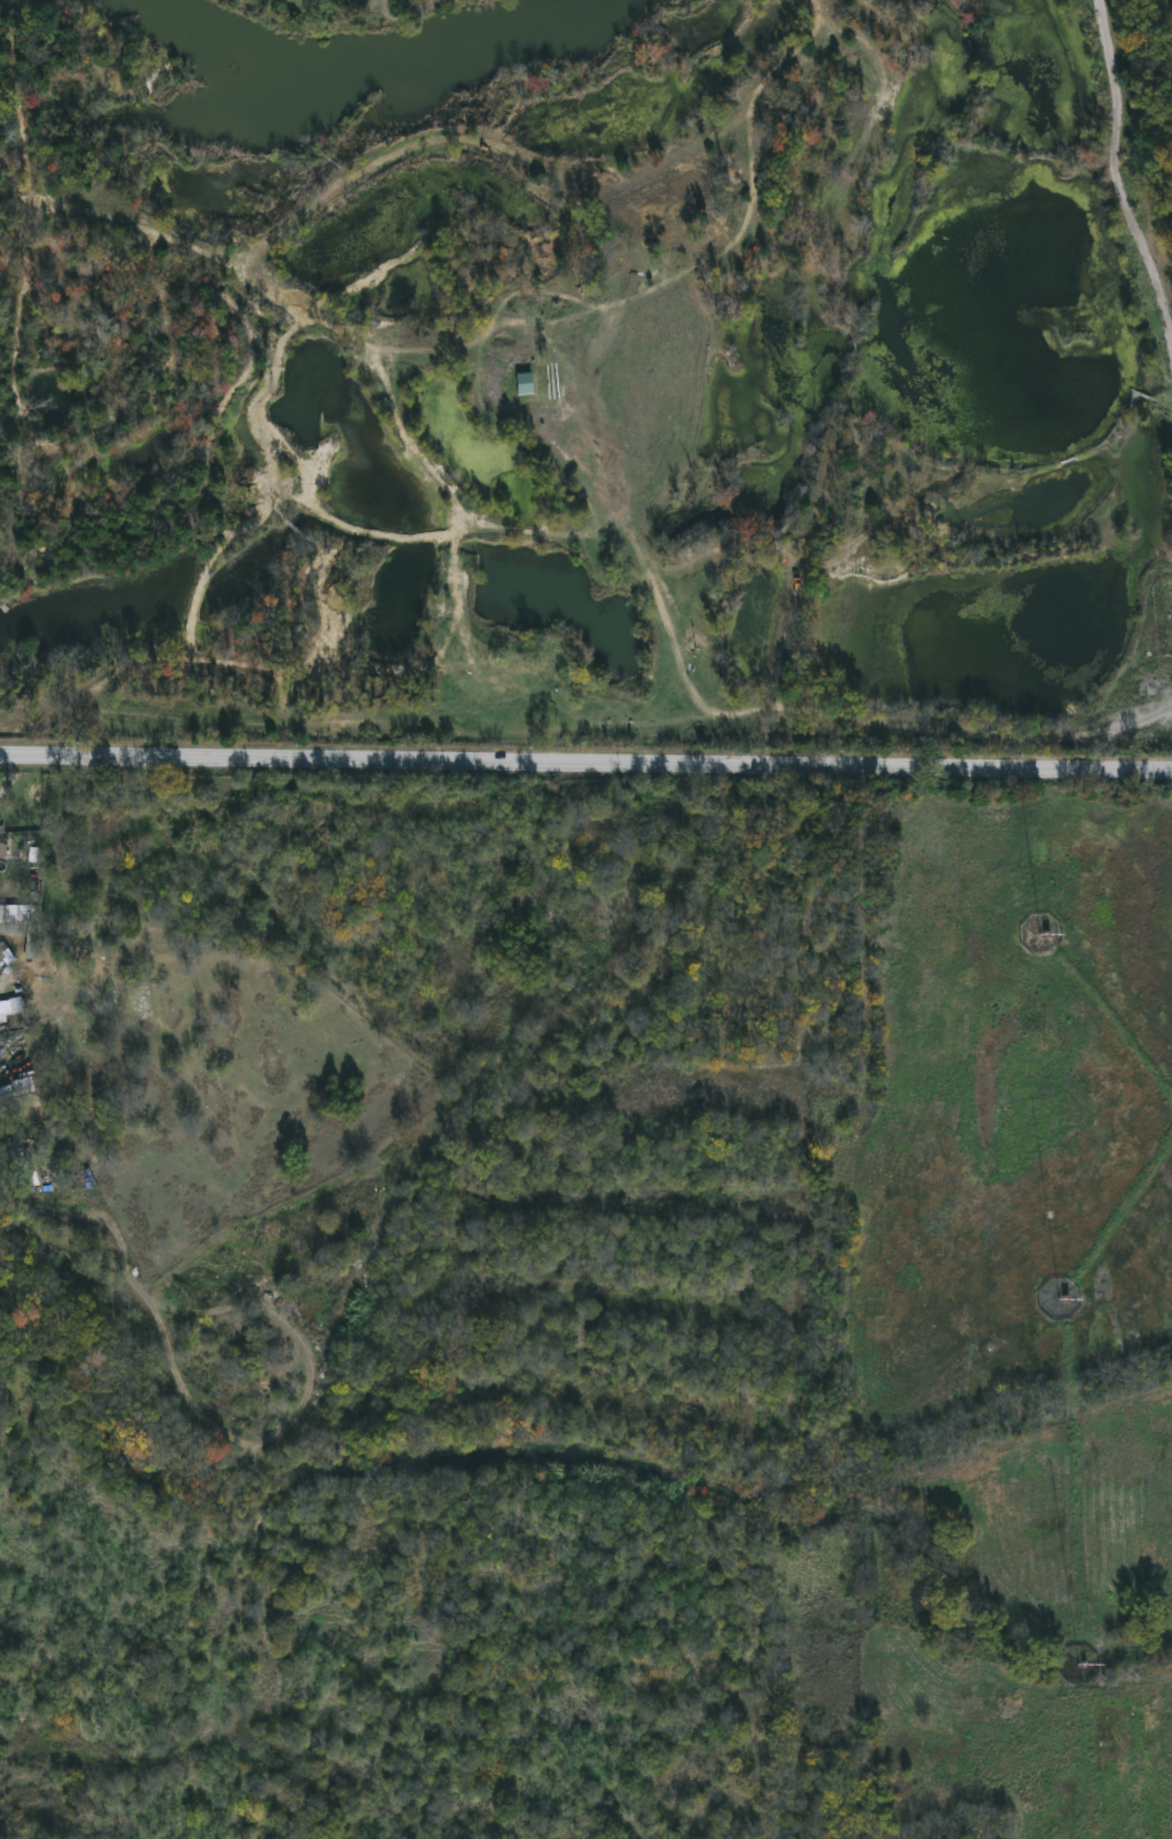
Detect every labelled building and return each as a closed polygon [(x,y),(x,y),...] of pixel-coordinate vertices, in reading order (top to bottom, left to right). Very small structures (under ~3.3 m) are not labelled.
[(10,860),(9,829),(0,829),(0,860),(10,860)]
